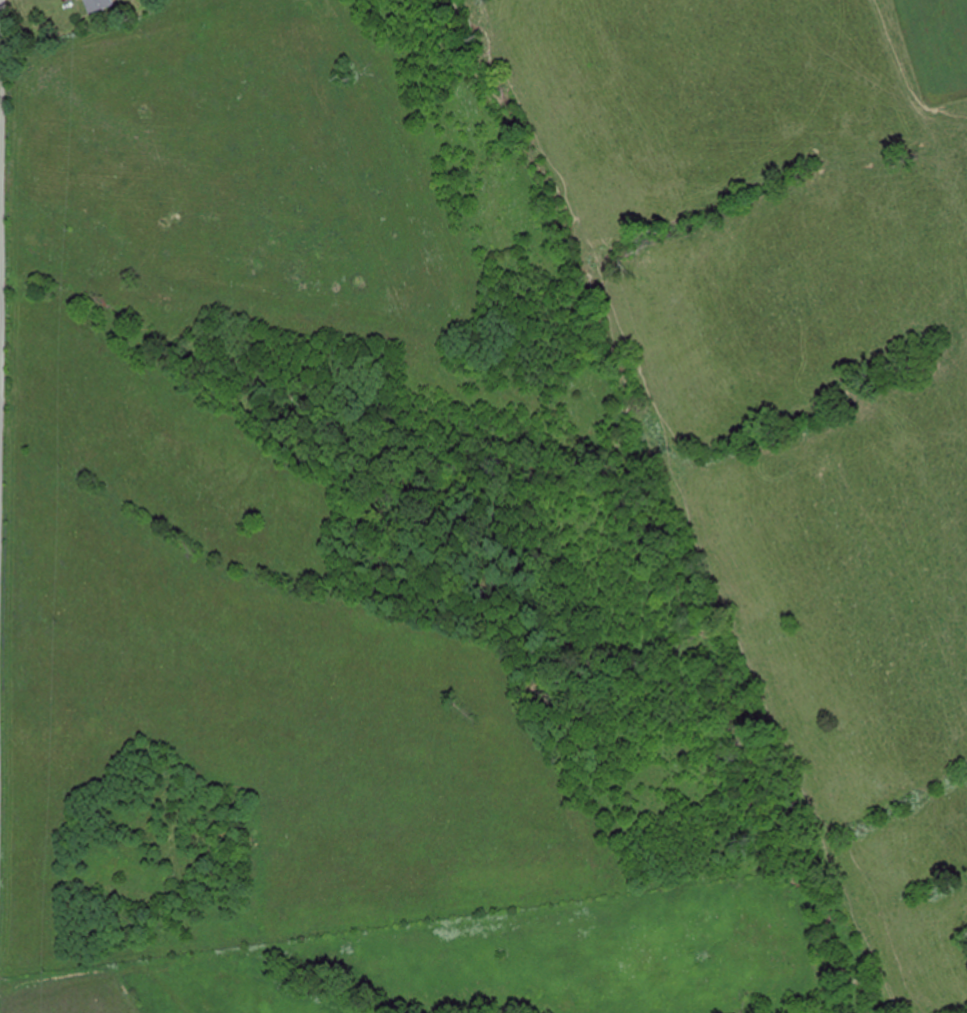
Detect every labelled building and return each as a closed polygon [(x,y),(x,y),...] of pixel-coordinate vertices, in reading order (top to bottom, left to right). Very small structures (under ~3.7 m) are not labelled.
[(86,15),(112,6),(109,0),(80,0),(86,15)]
